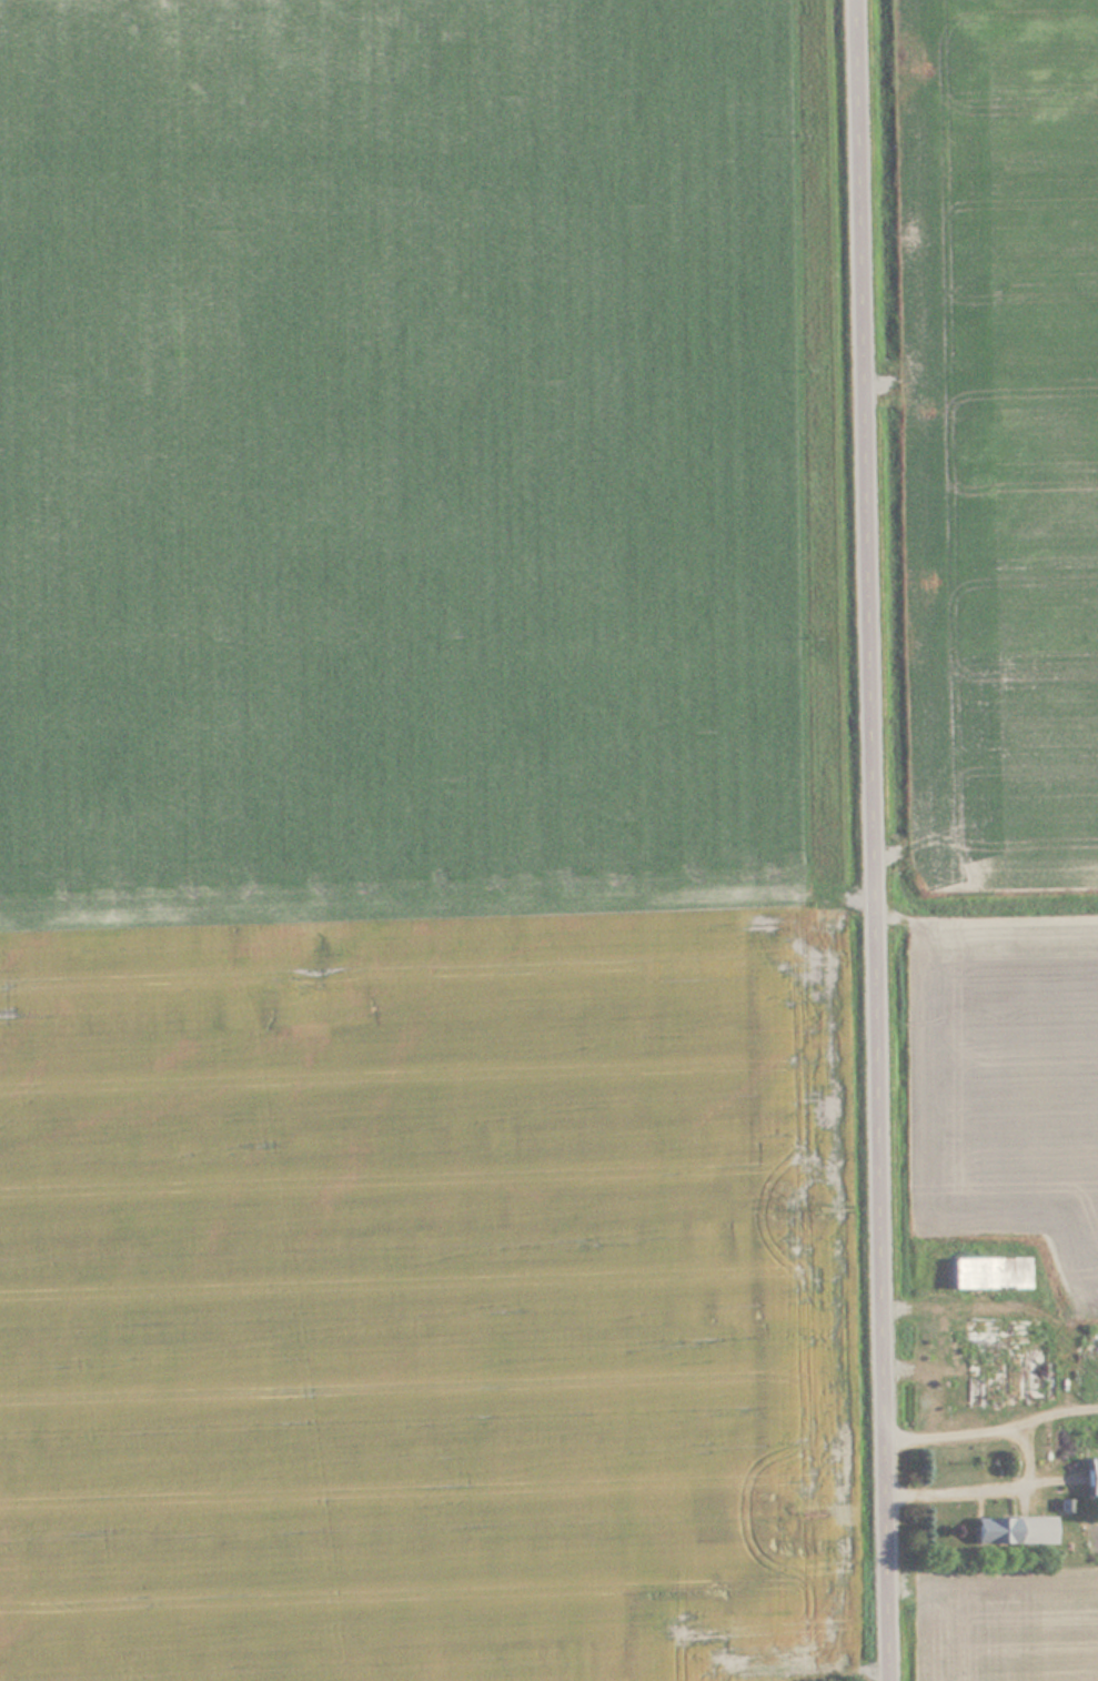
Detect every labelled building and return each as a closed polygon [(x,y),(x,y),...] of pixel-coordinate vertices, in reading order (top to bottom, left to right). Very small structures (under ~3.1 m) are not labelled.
[(950,1287),(1026,1287),(1026,1256),(950,1256),(950,1287)] [(946,1406),(1037,1404),(1037,1389),(1054,1389),(1054,1340),(1032,1340),(1032,1312),(965,1314),(966,1338),(945,1338),(946,1406)] [(1090,1417),(1090,1439),(1097,1439),(1097,1417),(1090,1417)] [(1097,1495),(1097,1457),(1085,1457),(1086,1496),(1097,1495)] [(1055,1516),(974,1516),(974,1543),(1055,1543),(1055,1516)]
